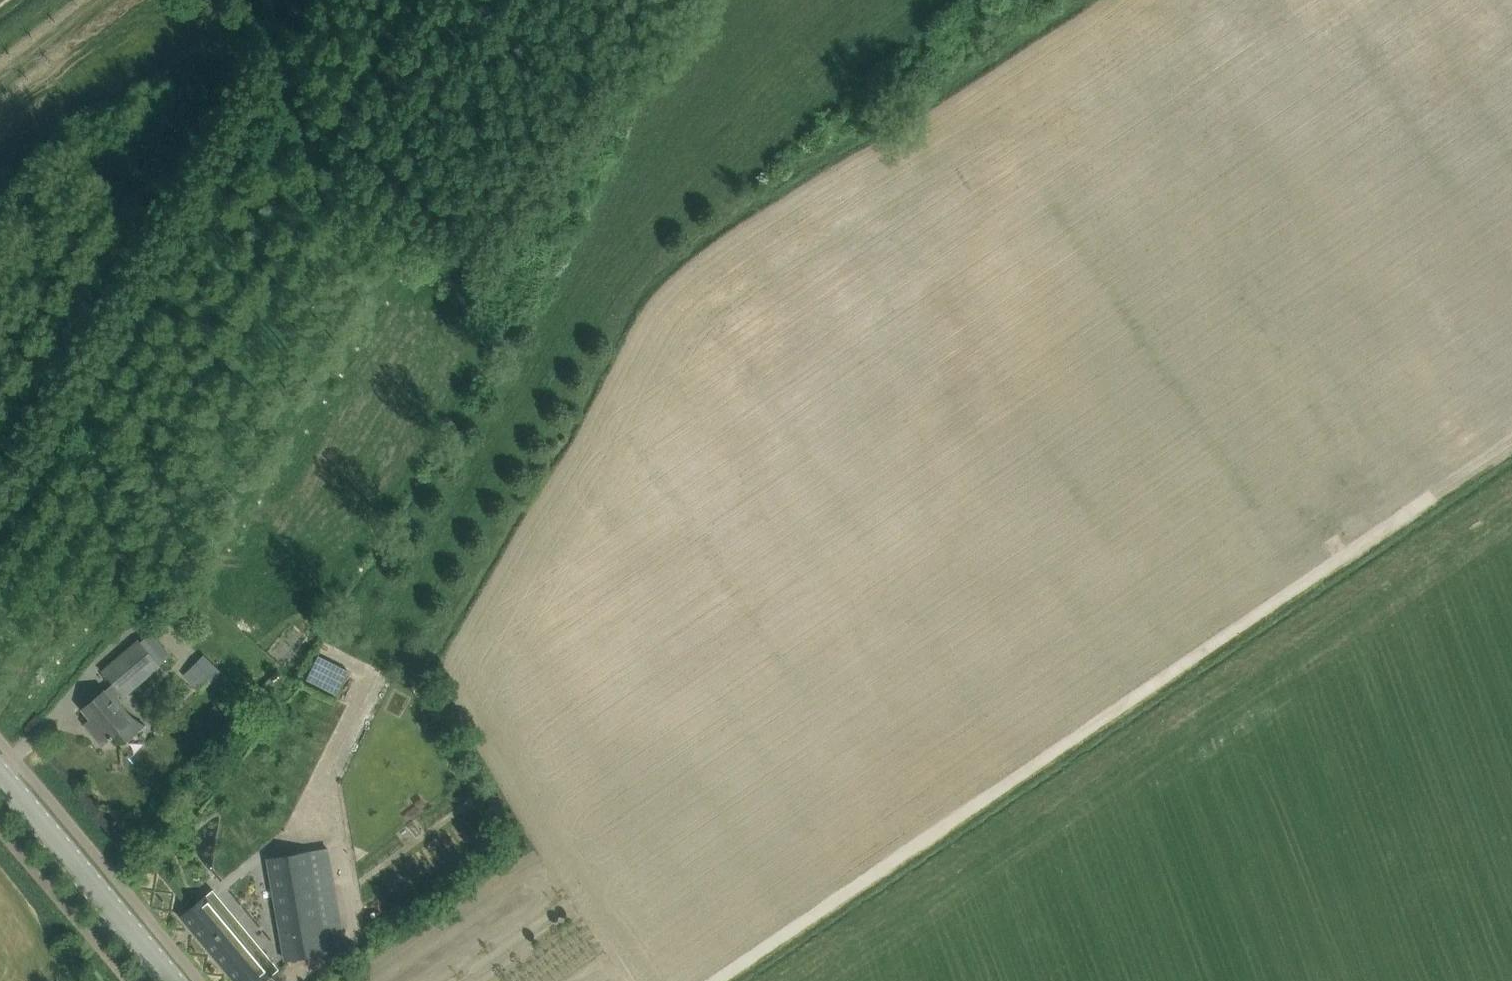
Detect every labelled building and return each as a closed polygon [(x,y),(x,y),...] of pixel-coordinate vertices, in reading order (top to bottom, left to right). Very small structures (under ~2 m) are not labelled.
[(123,695),(170,654),(155,638),(145,647),(138,639),(132,644),(117,657),(102,670),(113,683),(84,709),(92,718),(86,724),(102,743),(108,738),(109,740),(114,736),(113,734),(117,730),(128,742),(143,729),(146,727),(139,722),(133,717),(125,709),(124,707),(117,713),(108,702),(120,691),(123,695)] [(203,656),(189,670),(206,687),(220,672),(208,661),(203,656)] [(285,961),(326,954),(308,852),(268,859),(285,961)] [(214,905),(205,895),(181,915),(235,980),(265,980),(272,975),(262,963),(269,958),(220,900),(214,905)]
